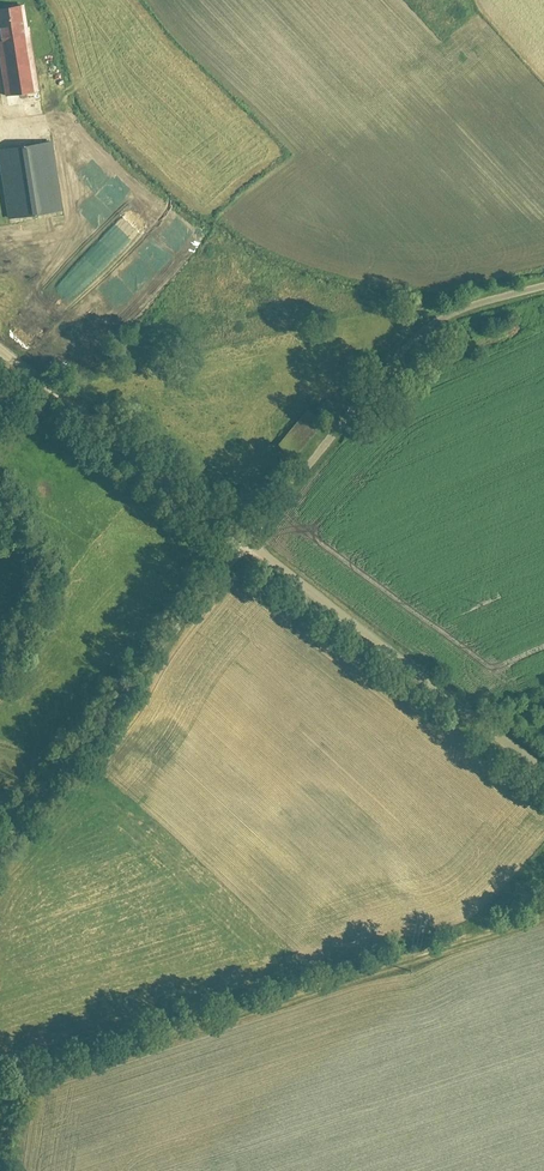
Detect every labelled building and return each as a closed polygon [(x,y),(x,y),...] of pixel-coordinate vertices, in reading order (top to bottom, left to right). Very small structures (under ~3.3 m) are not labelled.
[(6,95),(41,90),(30,6),(0,10),(0,44),(6,95)] [(0,155),(0,165),(7,221),(62,213),(54,148),(0,155)]
